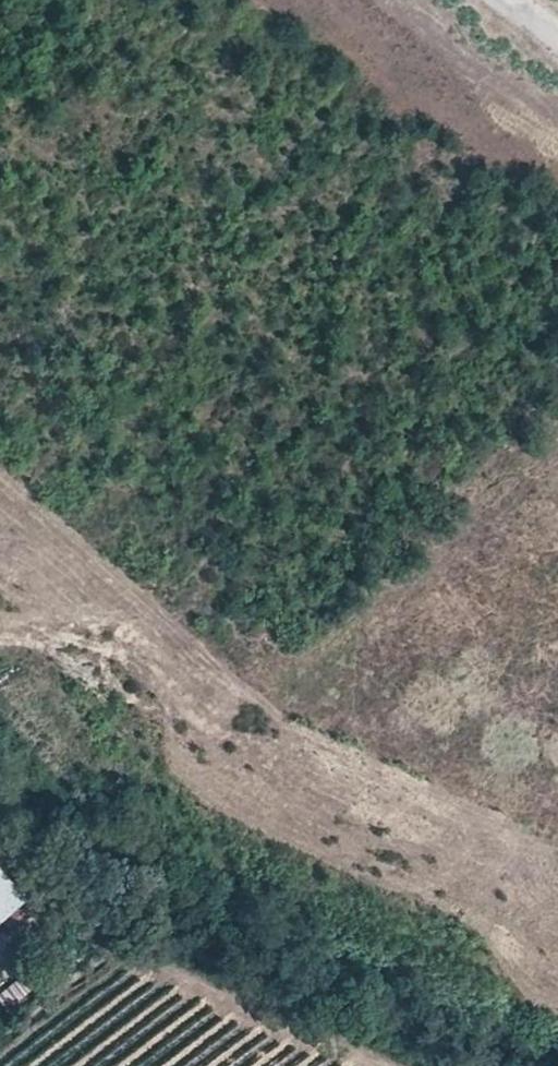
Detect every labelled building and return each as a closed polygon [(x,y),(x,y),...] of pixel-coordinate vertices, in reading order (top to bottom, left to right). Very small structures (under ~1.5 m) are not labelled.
[(0,866),(0,923),(28,901),(0,866)] [(5,1009),(59,969),(47,954),(0,990),(0,1003),(5,1009)]
